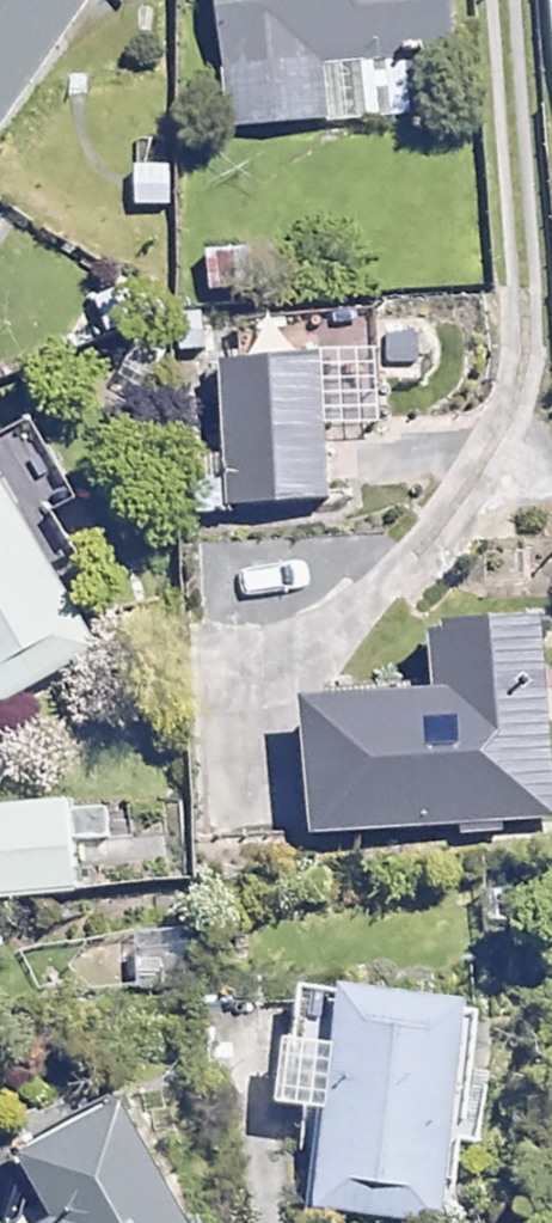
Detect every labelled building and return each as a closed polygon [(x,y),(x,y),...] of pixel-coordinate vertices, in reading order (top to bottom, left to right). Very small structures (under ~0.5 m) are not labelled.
[(97,0),(0,0),(0,140),(97,0)] [(212,137),(463,127),(458,0),(207,0),(212,137)] [(328,372),(230,374),(233,508),(331,505),(328,372)] [(95,659),(0,479),(0,709),(95,659)] [(317,721),(321,839),(551,831),(551,633),(466,636),(469,716),(317,721)] [(0,828),(0,912),(94,906),(89,822),(0,828)] [(362,1013),(319,1216),(350,1222),(456,1222),(495,1041),(362,1013)] [(40,1183),(60,1222),(192,1222),(146,1130),(40,1183)]
